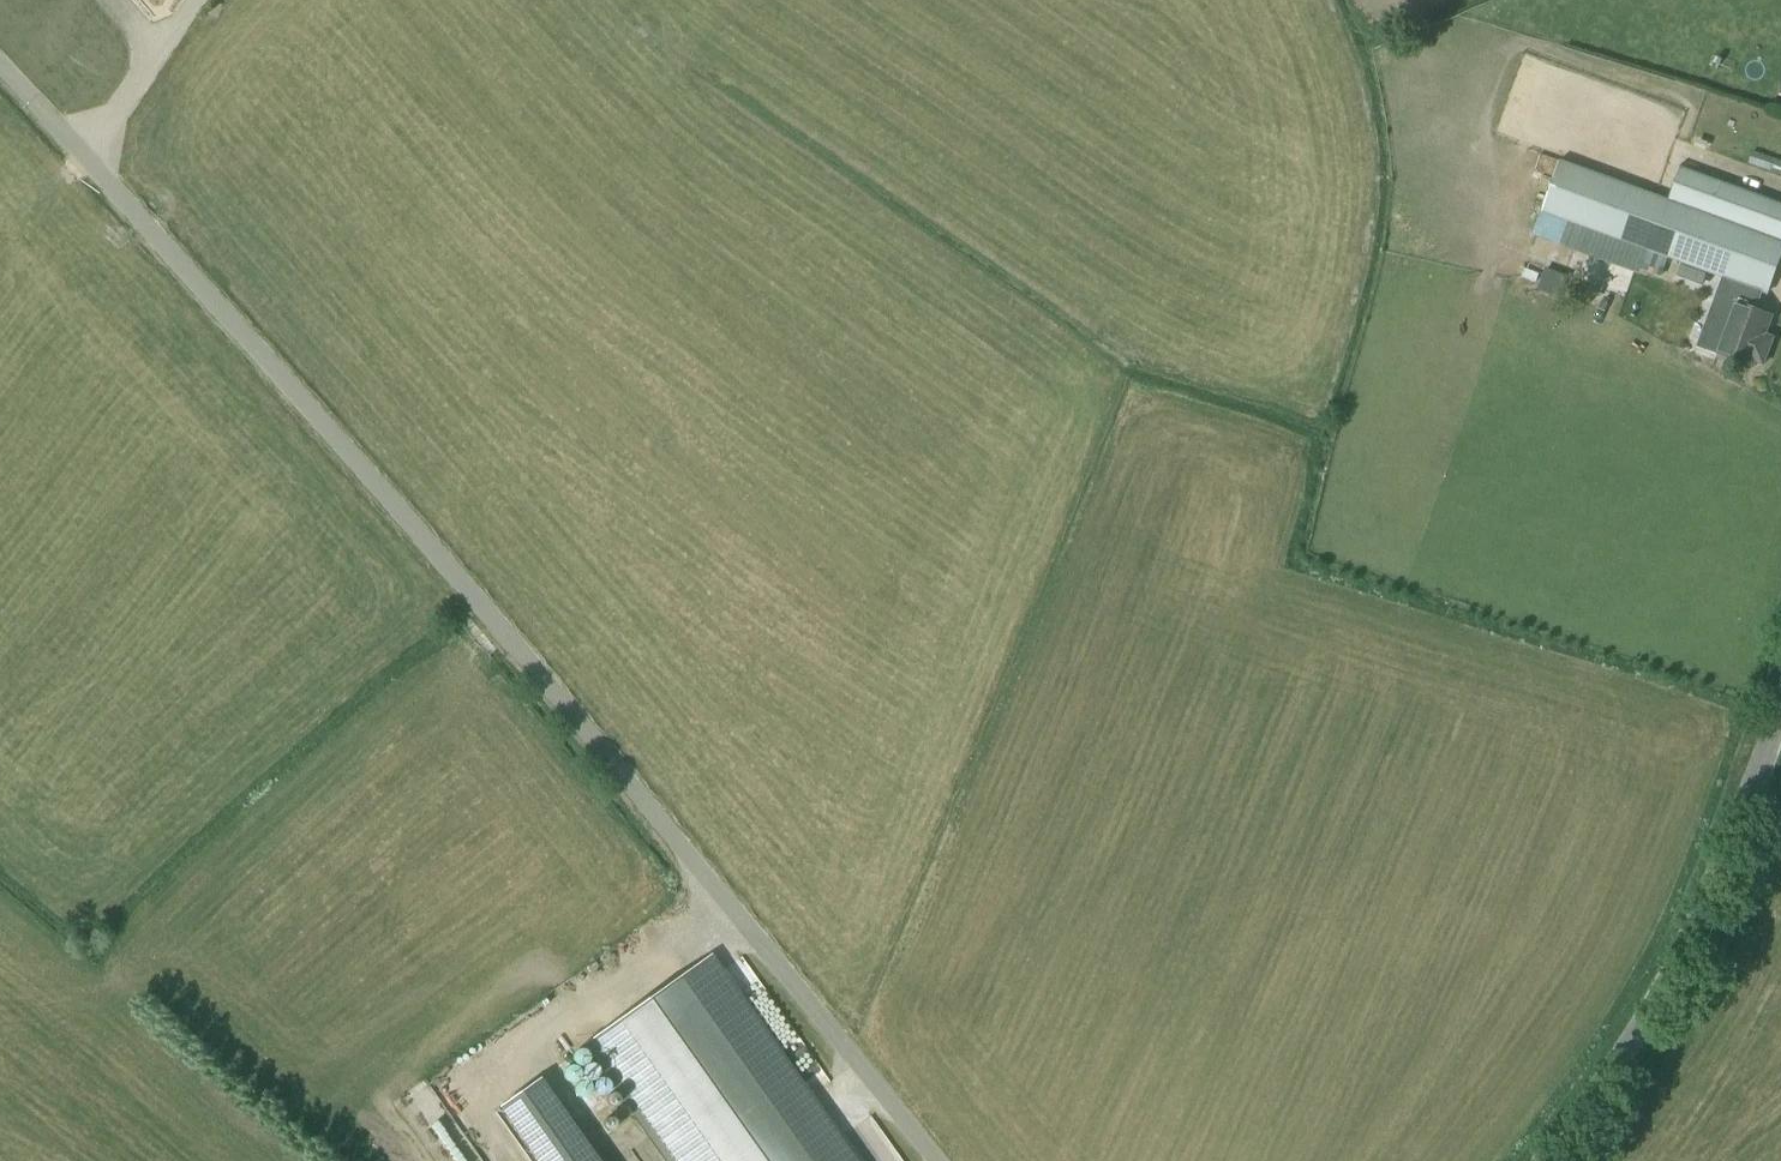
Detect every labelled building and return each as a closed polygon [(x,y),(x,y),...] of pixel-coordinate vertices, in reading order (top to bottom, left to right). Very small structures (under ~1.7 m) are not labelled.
[(1753,151),(1748,164),(1771,171),(1770,172),(1780,175),(1780,161),(1775,159),(1775,158),(1753,151)] [(1533,234),(1628,268),(1640,271),(1657,277),(1665,256),(1724,278),(1757,290),(1756,292),(1766,296),(1780,254),(1780,242),(1668,201),(1560,161),(1533,234)] [(1668,201),(1780,242),(1780,204),(1679,167),(1678,168),(1680,169),(1668,201)] [(1555,297),(1558,290),(1563,275),(1545,268),(1540,281),(1537,290),(1555,297)] [(1724,278),(1708,324),(1726,330),(1718,355),(1752,367),(1753,367),(1761,370),(1763,364),(1772,339),(1763,335),(1770,317),(1756,312),(1750,310),(1756,292),(1757,290),(1724,278)] [(709,960),(590,1044),(672,1160),(851,1160),(709,960)] [(498,1111),(534,1160),(597,1160),(539,1081),(498,1111)]
